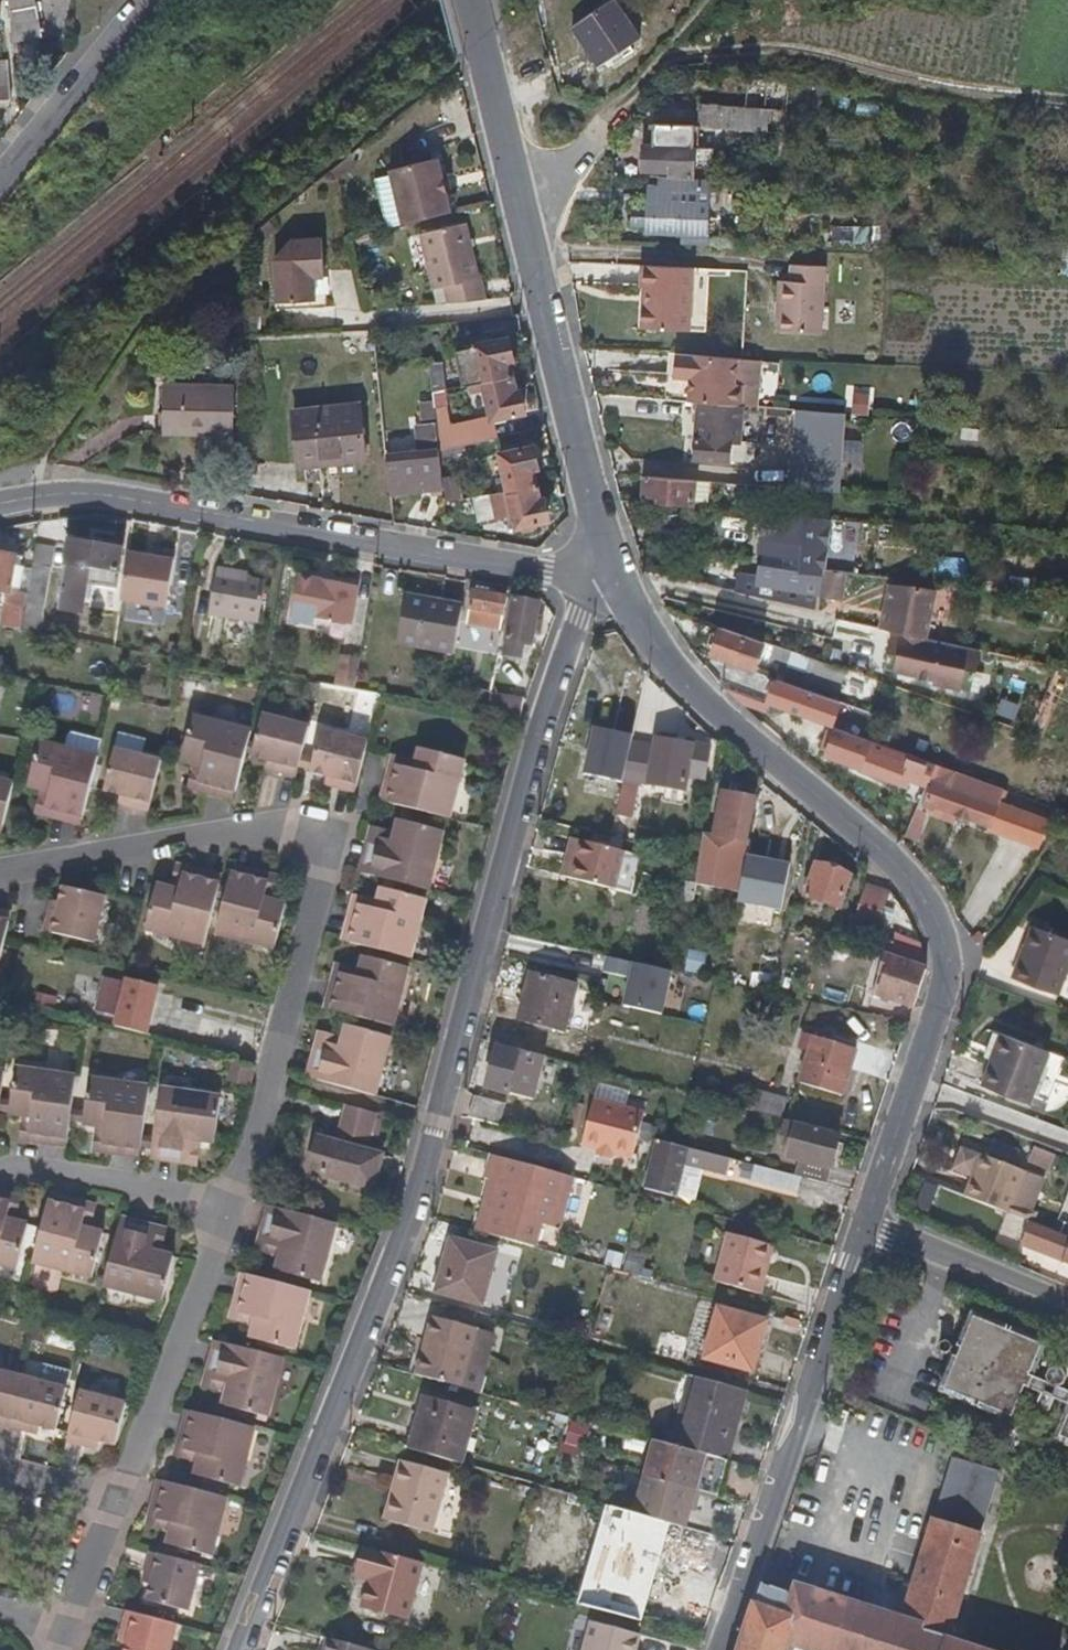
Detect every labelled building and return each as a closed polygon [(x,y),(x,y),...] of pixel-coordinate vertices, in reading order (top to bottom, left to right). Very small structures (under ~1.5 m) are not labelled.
[(17,36),(48,34),(45,0),(14,0),(17,36)] [(614,5),(576,33),(603,72),(640,43),(614,5)] [(0,57),(0,99),(14,97),(10,56),(0,57)] [(774,80),(749,79),(747,106),(773,108),(774,80)] [(747,106),(704,103),(703,124),(772,129),(773,108),(747,106)] [(671,173),(671,178),(686,179),(694,179),(695,167),(714,168),(715,152),(694,150),(695,128),(654,126),(653,147),(645,146),(643,172),(671,173)] [(443,154),(395,166),(396,171),(407,220),(423,216),(456,209),(451,188),(451,186),(448,176),(448,175),(443,154)] [(407,220),(396,171),(380,175),(391,224),(407,220)] [(448,176),(451,186),(451,188),(456,186),(453,174),(448,175),(448,176)] [(657,178),(644,177),(643,206),(657,207),(657,183),(657,178)] [(657,183),(657,207),(707,209),(707,185),(686,185),(686,179),(671,178),(671,183),(657,183)] [(682,233),(681,246),(706,247),(707,209),(657,207),(657,209),(643,209),(631,209),(629,229),(682,233)] [(471,223),(426,232),(428,242),(473,235),(471,223)] [(873,227),(836,225),(835,244),(873,246),(873,227)] [(297,234),(278,254),(280,298),(319,296),(318,273),(328,273),(328,263),(327,233),(297,234)] [(447,286),(450,300),(489,296),(485,276),(482,276),(473,235),(428,242),(436,288),(447,286)] [(1060,268),(1067,271),(1067,249),(1065,248),(1060,268)] [(711,268),(642,265),(641,286),(647,287),(646,301),(640,301),(639,327),(707,331),(711,268)] [(840,333),(844,267),(812,266),(810,282),(800,282),(797,331),(840,333)] [(469,383),(515,373),(511,358),(515,356),(509,336),(459,348),(467,384),(469,383)] [(735,356),(674,353),(672,378),(689,379),(688,401),(692,401),(739,405),(741,385),(733,385),(735,356)] [(760,357),(735,356),(733,385),(741,385),(739,405),(756,406),(760,357)] [(444,360),(432,362),(434,377),(446,376),(444,360)] [(518,389),(515,373),(469,383),(472,390),(489,387),(495,417),(526,409),(522,388),(518,389)] [(446,376),(434,377),(435,390),(447,387),(446,376)] [(166,384),(166,433),(236,436),(239,387),(166,384)] [(848,416),(869,415),(868,386),(847,387),(848,416)] [(389,453),(393,493),(446,487),(446,483),(443,461),(441,447),(438,422),(437,408),(436,399),(423,400),(425,423),(419,423),(422,450),(389,453)] [(692,401),(689,436),(728,439),(731,439),(736,440),(739,405),(692,401)] [(359,406),(295,413),(301,468),(366,460),(359,406)] [(437,408),(438,422),(441,447),(466,442),(498,434),(495,417),(453,425),(450,407),(437,408)] [(794,409),(789,490),(836,494),(841,412),(794,409)] [(728,439),(689,436),(687,456),(727,460),(728,439)] [(441,447),(443,461),(470,455),(466,442),(441,447)] [(511,487),(538,482),(535,468),(539,466),(534,445),(503,452),(511,487)] [(697,481),(647,476),(646,502),(695,506),(695,500),(697,481)] [(446,487),(447,500),(463,497),(460,480),(446,483),(446,487)] [(697,481),(695,500),(710,501),(711,482),(697,481)] [(542,497),(538,482),(511,487),(476,494),(481,519),(485,518),(486,521),(497,519),(498,516),(516,512),(519,526),(551,519),(546,497),(542,497)] [(738,576),(735,593),(817,611),(819,598),(823,572),(829,519),(765,513),(760,562),(755,580),(738,576)] [(72,538),(61,606),(83,609),(88,581),(120,585),(126,547),(72,538)] [(52,547),(36,544),(28,594),(23,628),(40,631),(52,547)] [(8,605),(3,625),(23,628),(28,594),(10,591),(15,556),(0,554),(0,604),(8,605)] [(1005,575),(940,567),(937,586),(1003,594),(1005,575)] [(213,569),(205,614),(230,619),(260,624),(265,584),(233,578),(233,571),(213,569)] [(826,573),(823,572),(819,598),(838,601),(842,575),(826,573)] [(352,624),(360,586),(324,580),(301,575),(291,619),(317,625),(318,618),(352,624)] [(890,591),(880,631),(893,634),(925,641),(935,594),(917,590),(890,591)] [(504,631),(506,620),(504,619),(508,597),(476,591),(469,624),(504,631)] [(414,644),(423,598),(412,596),(404,643),(414,644)] [(466,605),(423,598),(414,644),(457,652),(466,605)] [(511,639),(508,652),(520,654),(522,641),(534,642),(541,602),(516,598),(509,637),(511,639)] [(763,643),(711,625),(702,654),(753,672),(758,656),(763,643)] [(925,641),(893,634),(888,655),(898,658),(895,673),(932,682),(932,685),(958,691),(963,672),(974,674),(979,653),(952,647),(925,641)] [(812,659),(763,643),(758,656),(807,673),(812,659)] [(898,658),(888,655),(884,671),(895,673),(898,658)] [(361,659),(341,656),(336,684),(356,687),(361,659)] [(836,668),(812,659),(807,673),(805,680),(838,692),(846,671),(836,668)] [(1067,685),(1067,672),(1058,670),(1037,737),(1049,741),(1067,685)] [(970,694),(974,674),(963,672),(958,691),(970,694)] [(664,693),(642,688),(636,717),(635,723),(656,726),(664,693)] [(489,711),(522,717),(523,696),(493,690),(489,711)] [(298,772),(311,721),(265,709),(254,751),(268,755),(277,757),(275,766),(298,772)] [(635,723),(636,717),(597,709),(588,755),(627,763),(635,723)] [(238,786),(253,726),(194,712),(183,754),(196,758),(206,760),(201,776),(238,786)] [(73,721),(68,741),(100,748),(105,728),(73,721)] [(356,786),(369,736),(324,725),(313,766),(327,769),(334,771),(332,780),(356,786)] [(883,747),(835,729),(824,758),(897,785),(900,779),(917,785),(920,779),(928,781),(936,766),(885,748),(883,747)] [(149,738),(120,731),(115,749),(144,756),(149,738)] [(648,759),(645,781),(680,786),(682,773),(701,775),(705,741),(652,732),(650,741),(643,741),(641,756),(648,759)] [(49,799),(85,808),(100,748),(68,741),(40,735),(30,777),(42,780),(51,783),(49,799)] [(387,800),(445,815),(461,755),(418,745),(415,757),(412,766),(397,763),(387,800)] [(125,806),(148,811),(160,760),(144,756),(115,749),(106,790),(118,793),(126,795),(125,806)] [(376,798),(387,800),(397,763),(412,766),(415,757),(388,752),(376,798)] [(277,757),(268,755),(266,764),(275,766),(277,757)] [(191,785),(235,796),(238,786),(201,776),(206,760),(196,758),(191,785)] [(936,766),(928,781),(933,783),(923,809),(935,814),(937,808),(958,817),(991,829),(999,807),(954,790),(959,775),(936,766)] [(334,771),(327,769),(324,778),(332,780),(334,771)] [(1000,803),(1004,791),(959,775),(954,790),(999,807),(1000,803)] [(1,832),(14,781),(0,778),(0,832),(1,832)] [(624,779),(617,811),(632,815),(639,782),(624,779)] [(36,806),(82,818),(85,808),(49,799),(51,783),(42,780),(36,806)] [(720,791),(712,833),(743,843),(751,803),(720,791)] [(116,803),(125,806),(126,795),(118,793),(116,803)] [(1029,814),(1000,803),(999,807),(991,829),(989,833),(1018,844),(1028,816),(1029,814)] [(937,808),(935,814),(932,822),(954,829),(958,817),(937,808)] [(1045,823),(1028,816),(1018,844),(1034,851),(1045,823)] [(368,872),(427,887),(442,827),(399,817),(396,829),(394,840),(377,836),(368,872)] [(370,824),(358,870),(368,872),(377,836),(394,840),(396,829),(370,824)] [(570,834),(560,873),(573,875),(583,837),(570,834)] [(573,875),(619,886),(628,848),(583,837),(573,875)] [(695,854),(687,895),(704,899),(712,853),(696,850),(695,854)] [(178,865),(171,890),(180,892),(183,875),(221,884),(223,875),(178,865)] [(280,878),(234,865),(232,875),(270,886),(266,902),(275,904),(280,878)] [(806,901),(835,910),(845,876),(817,867),(806,901)] [(180,892),(171,890),(158,886),(148,930),(207,944),(221,884),(183,875),(180,892)] [(232,875),(216,935),(277,950),(287,907),(275,904),(266,902),(270,886),(232,875)] [(351,940),(410,956),(424,896),(382,885),(379,897),(377,907),(359,904),(351,940)] [(57,912),(46,910),(41,933),(91,945),(101,898),(61,889),(59,904),(57,912)] [(854,921),(878,930),(888,896),(862,890),(854,921)] [(377,907),(379,897),(352,892),(341,938),(351,940),(359,904),(377,907)] [(48,902),(46,910),(57,912),(59,904),(48,902)] [(792,906),(789,923),(799,927),(803,908),(792,906)] [(12,913),(0,911),(0,921),(10,923),(12,913)] [(754,911),(748,935),(767,940),(773,915),(754,911)] [(10,923),(0,921),(0,964),(6,939),(10,923)] [(1037,923),(1018,976),(1063,993),(1067,982),(1067,935),(1037,923)] [(891,959),(914,968),(918,945),(898,940),(885,958),(891,959)] [(333,1008),(393,1024),(408,964),(365,953),(362,966),(359,975),(343,972),(333,1008)] [(874,993),(909,1005),(918,970),(914,968),(891,959),(888,969),(882,968),(874,993)] [(359,975),(362,966),(335,960),(323,1006),(333,1008),(343,972),(359,975)] [(608,961),(602,1005),(660,1013),(666,968),(608,961)] [(734,967),(731,983),(763,989),(766,973),(734,967)] [(578,985),(533,973),(523,1014),(568,1025),(578,985)] [(144,1033),(148,1034),(159,987),(129,979),(128,982),(107,977),(98,1009),(120,1015),(117,1026),(144,1033)] [(316,1076),(375,1093),(389,1032),(346,1022),(344,1034),(342,1044),(325,1040),(316,1076)] [(342,1044),(344,1034),(318,1028),(305,1073),(316,1076),(325,1040),(342,1044)] [(849,1048),(796,1031),(791,1047),(802,1051),(793,1080),(836,1093),(849,1048)] [(988,1064),(997,1039),(991,1037),(982,1062),(988,1064)] [(1045,1056),(997,1039),(988,1064),(978,1090),(1027,1107),(1045,1056)] [(533,1098),(546,1053),(522,1047),(518,1050),(498,1045),(488,1086),(533,1098)] [(233,1060),(228,1080),(244,1085),(250,1065),(233,1060)] [(69,1137),(77,1077),(17,1069),(12,1112),(24,1113),(33,1114),(31,1133),(69,1137)] [(143,1146),(151,1085),(91,1078),(85,1122),(99,1124),(107,1125),(105,1142),(143,1146)] [(192,1140),(201,1141),(214,1143),(220,1098),(160,1090),(157,1108),(151,1151),(190,1156),(192,1140)] [(754,1109),(783,1117),(787,1100),(776,1097),(760,1092),(754,1109)] [(475,1095),(469,1117),(497,1124),(502,1103),(475,1095)] [(599,1149),(613,1153),(634,1159),(647,1112),(594,1098),(583,1144),(599,1149)] [(370,1140),(377,1111),(348,1103),(341,1131),(370,1140)] [(21,1141),(67,1148),(69,1137),(31,1133),(33,1114),(24,1113),(21,1141)] [(794,1134),(799,1121),(786,1118),(783,1131),(794,1134)] [(831,1168),(838,1132),(799,1121),(794,1134),(788,1157),(806,1162),(831,1168)] [(96,1149),(142,1156),(143,1146),(105,1142),(107,1125),(99,1124),(96,1149)] [(664,1138),(660,1136),(646,1187),(676,1196),(686,1162),(728,1174),(733,1156),(721,1153),(683,1143),(664,1138)] [(385,1155),(318,1139),(311,1169),(377,1187),(385,1155)] [(197,1167),(201,1141),(192,1140),(190,1156),(151,1151),(150,1160),(197,1167)] [(1045,1154),(1020,1144),(1010,1168),(1025,1173),(1050,1183),(1061,1160),(1045,1154)] [(611,1160),(613,1153),(599,1149),(597,1157),(611,1160)] [(560,1228),(574,1175),(546,1167),(492,1151),(486,1176),(490,1177),(478,1229),(537,1245),(542,1225),(560,1228)] [(1010,1168),(980,1156),(963,1198),(1008,1215),(1025,1173),(1010,1168)] [(752,1179),(756,1163),(740,1158),(736,1174),(752,1179)] [(802,1175),(828,1183),(831,1168),(806,1162),(802,1175)] [(780,1170),(756,1163),(752,1179),(798,1192),(803,1176),(802,1175),(784,1170),(780,1170)] [(0,1193),(0,1204),(13,1207),(9,1223),(17,1225),(23,1200),(0,1193)] [(99,1208),(53,1195),(51,1205),(89,1215),(85,1231),(93,1233),(99,1208)] [(256,1249),(281,1256),(283,1247),(269,1242),(279,1205),(268,1202),(256,1249)] [(20,1272),(30,1228),(17,1225),(9,1223),(13,1207),(0,1204),(0,1266),(20,1272)] [(89,1215),(51,1205),(36,1264),(95,1279),(106,1237),(93,1233),(85,1231),(89,1215)] [(321,1280),(337,1222),(279,1205),(269,1242),(283,1247),(281,1256),(278,1269),(321,1280)] [(172,1220),(126,1208),(124,1218),(161,1228),(158,1244),(165,1246),(172,1220)] [(161,1228),(124,1218),(108,1277),(168,1292),(178,1250),(165,1246),(158,1244),(161,1228)] [(765,1270),(772,1246),(732,1234),(719,1281),(764,1295),(770,1273),(765,1270)] [(448,1242),(433,1293),(480,1305),(494,1254),(448,1242)] [(1060,1263),(1067,1266),(1067,1242),(1060,1263)] [(778,1248),(772,1246),(765,1270),(770,1273),(778,1248)] [(231,1318),(254,1324),(257,1315),(240,1310),(250,1274),(242,1272),(231,1318)] [(294,1349),(310,1289),(250,1274),(240,1310),(257,1315),(254,1324),(251,1338),(294,1349)] [(721,1310),(707,1357),(753,1371),(767,1323),(721,1310)] [(937,1394),(1014,1425),(1028,1390),(1040,1395),(1035,1406),(1049,1411),(1053,1400),(1065,1405),(1051,1439),(1067,1447),(1067,1392),(1058,1388),(1064,1383),(1066,1375),(1060,1368),(1049,1368),(1044,1376),(1046,1384),(1033,1378),(1048,1344),(972,1311),(937,1394)] [(419,1351),(412,1374),(459,1387),(460,1384),(472,1386),(480,1382),(482,1372),(476,1363),(466,1361),(475,1327),(429,1315),(423,1339),(426,1339),(423,1351),(419,1351)] [(34,1323),(19,1319),(16,1331),(31,1335),(34,1323)] [(52,1327),(37,1323),(32,1340),(48,1344),(52,1327)] [(102,1340),(89,1337),(86,1349),(99,1352),(102,1340)] [(204,1385),(229,1391),(231,1383),(215,1378),(225,1341),(216,1338),(204,1385)] [(943,1356),(946,1355),(948,1354),(950,1353),(952,1350),(952,1348),(952,1345),(951,1343),(949,1341),(946,1340),(944,1339),(941,1340),(939,1342),(937,1344),(936,1346),(936,1349),(937,1351),(939,1353),(941,1355),(943,1356)] [(269,1415),(284,1356),(225,1341),(215,1378),(231,1383),(229,1391),(226,1405),(269,1415)] [(0,1371),(0,1424),(10,1426),(23,1376),(0,1371)] [(44,1424),(59,1428),(69,1387),(23,1376),(10,1426),(33,1432),(36,1422),(44,1424)] [(730,1426),(740,1391),(698,1379),(688,1414),(683,1414),(674,1446),(727,1461),(736,1428),(730,1426)] [(82,1390),(69,1441),(93,1448),(95,1438),(103,1440),(116,1443),(126,1402),(82,1390)] [(425,1397),(410,1449),(459,1463),(474,1411),(425,1397)] [(177,1455),(202,1462),(204,1454),(188,1449),(197,1411),(188,1409),(177,1455)] [(241,1485),(256,1426),(197,1411),(188,1449),(204,1454),(202,1462),(198,1474),(241,1485)] [(567,1421),(558,1451),(581,1457),(590,1427),(567,1421)] [(42,1434),(44,1424),(36,1422),(33,1432),(42,1434)] [(95,1438),(93,1448),(101,1449),(103,1440),(95,1438)] [(718,1497),(727,1461),(674,1446),(655,1441),(645,1476),(694,1490),(718,1497)] [(402,1459),(394,1485),(401,1487),(391,1522),(431,1534),(450,1473),(402,1459)] [(957,1461),(936,1524),(978,1538),(998,1476),(957,1461)] [(635,1513),(683,1528),(694,1490),(645,1476),(635,1513)] [(150,1527),(176,1533),(177,1524),(161,1520),(170,1481),(161,1479),(150,1527)] [(215,1556),(231,1497),(170,1481),(161,1520),(177,1524),(176,1533),(173,1545),(215,1556)] [(401,1487),(394,1485),(385,1520),(391,1522),(401,1487)] [(765,1635),(784,1641),(810,1649),(961,1649),(943,1644),(978,1538),(936,1524),(910,1603),(877,1592),(870,1608),(800,1584),(788,1620),(754,1609),(740,1649),(760,1649),(765,1635)] [(421,1565),(365,1548),(358,1575),(370,1579),(363,1605),(407,1619),(421,1565)] [(186,1608),(197,1562),(148,1549),(141,1573),(151,1576),(149,1584),(145,1598),(186,1608)] [(140,1582),(149,1584),(151,1576),(141,1573),(140,1582)] [(175,1622),(124,1608),(119,1633),(129,1636),(126,1643),(124,1649),(167,1649),(175,1622)] [(636,1643),(589,1628),(582,1649),(634,1649),(636,1643)] [(117,1641),(126,1643),(129,1636),(119,1633),(117,1641)] [(784,1641),(765,1635),(760,1649),(781,1649),(784,1641)] [(784,1641),(781,1649),(810,1649),(784,1641)] [(320,1642),(318,1649),(352,1649),(320,1642)]
